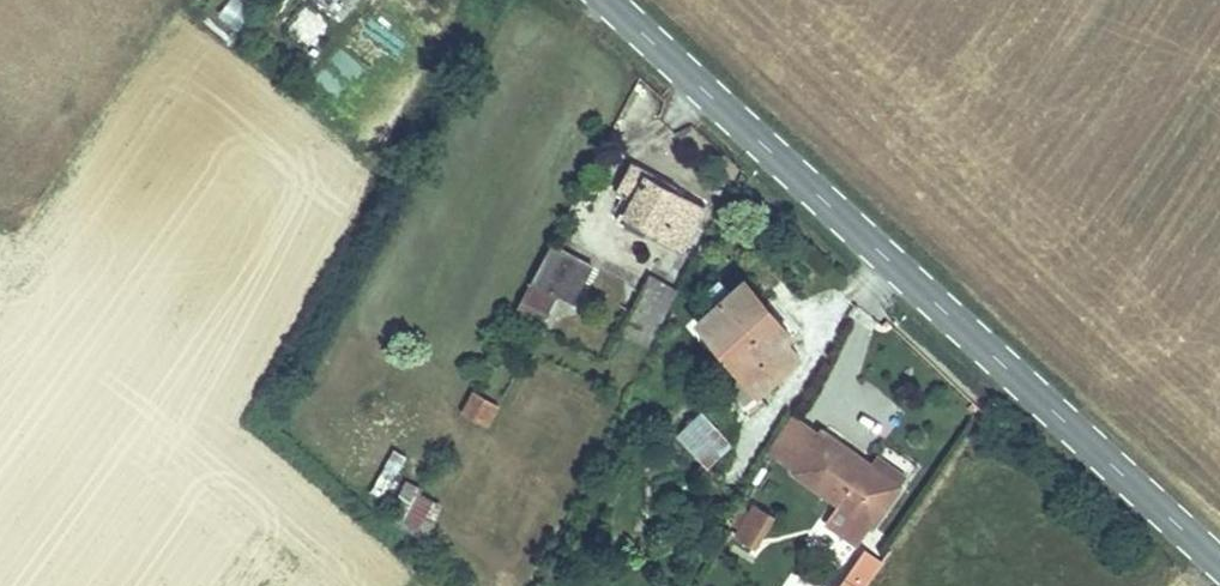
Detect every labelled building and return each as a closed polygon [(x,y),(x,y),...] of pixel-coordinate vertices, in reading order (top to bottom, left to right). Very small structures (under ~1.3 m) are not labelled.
[(236,32),(253,10),(239,0),(226,0),(215,16),(236,32)] [(344,8),(352,0),(335,0),(344,8)] [(687,208),(631,157),(611,181),(668,231),(687,208)] [(584,261),(551,236),(533,265),(565,288),(584,261)] [(653,287),(638,279),(615,321),(631,329),(653,287)] [(746,311),(731,291),(686,324),(736,394),(781,361),(765,338),(777,329),(759,303),(746,311)] [(487,428),(499,405),(469,390),(458,413),(487,428)] [(678,407),(652,426),(677,461),(703,442),(678,407)] [(770,479),(799,438),(775,421),(748,463),(770,479)] [(867,487),(799,438),(770,479),(803,502),(839,527),(867,487)] [(386,522),(399,527),(416,489),(403,483),(386,522)] [(741,527),(761,497),(744,486),(725,516),(741,527)] [(411,494),(396,525),(425,539),(440,508),(411,494)] [(839,527),(803,502),(789,522),(825,547),(839,527)]
